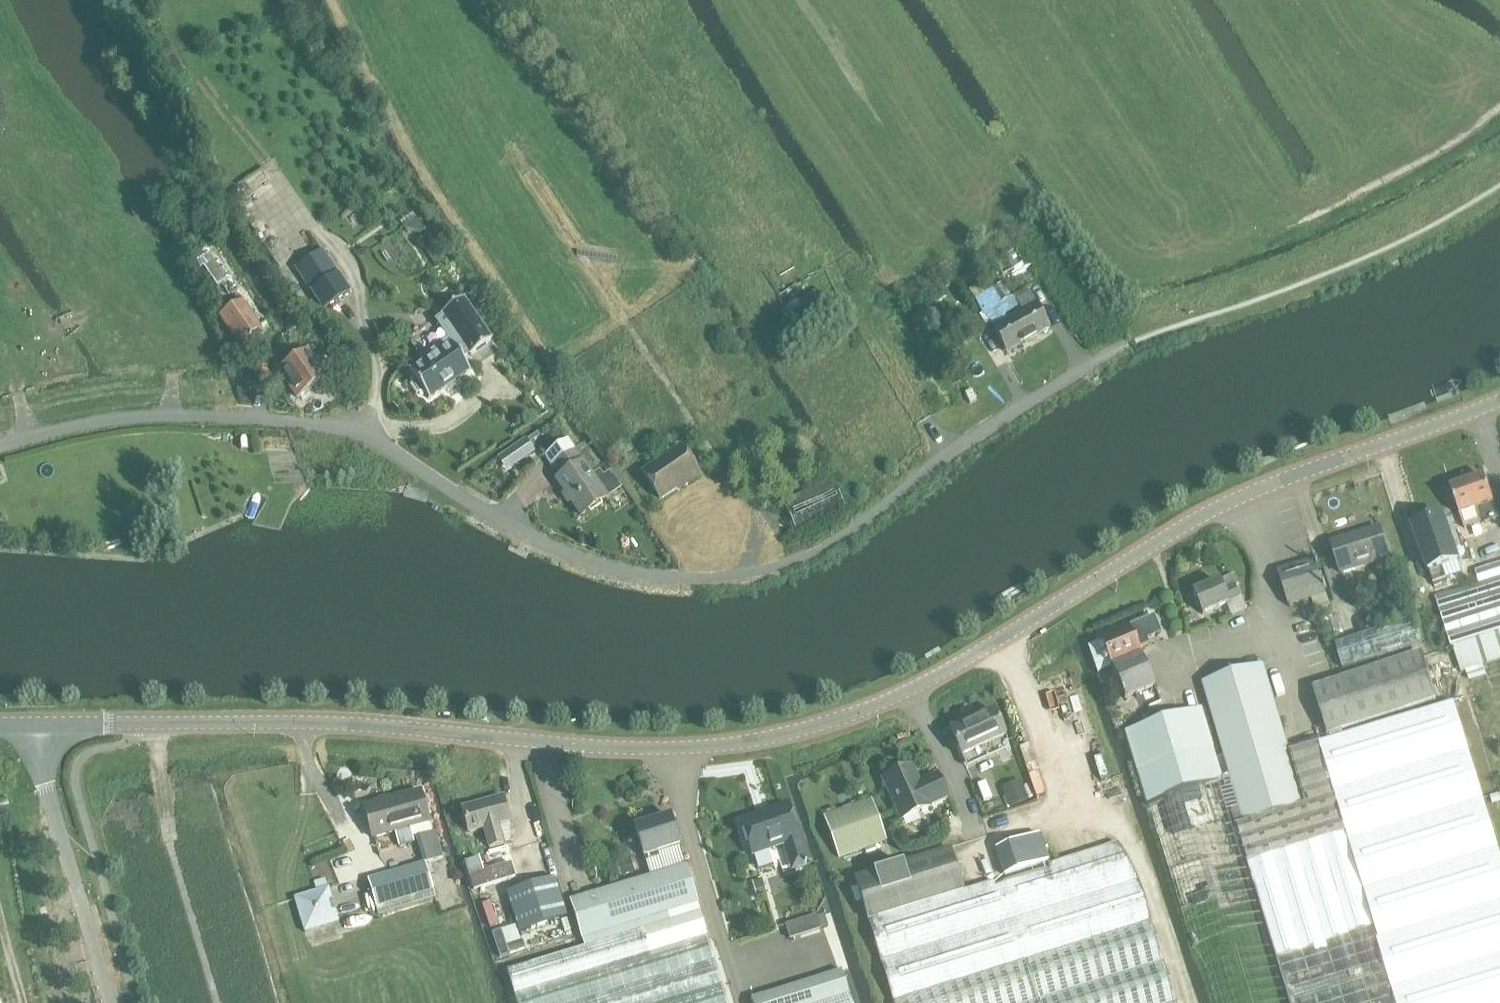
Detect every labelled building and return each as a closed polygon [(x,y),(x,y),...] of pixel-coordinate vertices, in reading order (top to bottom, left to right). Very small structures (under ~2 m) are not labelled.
[(415,218),(403,226),(405,230),(419,233),(424,230),(415,218)] [(186,221),(179,225),(183,232),(190,228),(186,221)] [(321,249),(293,268),(322,310),(350,291),(321,249)] [(208,252),(195,261),(199,267),(202,265),(216,286),(226,279),(208,252)] [(1050,329),(1037,306),(1031,295),(1018,303),(1024,313),(1006,322),(1004,318),(1018,310),(1004,284),(978,299),(1007,352),(1050,329)] [(817,288),(783,306),(788,315),(822,297),(817,288)] [(423,392),(427,398),(469,369),(461,358),(469,353),(470,354),(490,340),(462,299),(442,313),(456,333),(421,356),(424,361),(409,371),(413,377),(411,381),(418,392),(423,392)] [(242,302),(219,318),(238,344),(261,328),(242,302)] [(307,351),(279,370),(298,398),(326,379),(307,351)] [(592,476),(576,453),(565,436),(543,451),(561,477),(558,479),(581,514),(620,488),(610,472),(603,477),(599,471),(592,476)] [(525,437),(497,456),(506,469),(535,450),(525,437)] [(681,449),(643,473),(660,500),(698,476),(681,449)] [(797,530),(846,507),(832,478),(783,501),(797,530)] [(1499,519),(1485,478),(1451,489),(1460,517),(1480,510),(1484,524),(1499,519)] [(1433,584),(1446,580),(1443,570),(1462,564),(1447,516),(1413,526),(1428,575),(1430,574),(1433,584)] [(1342,576),(1390,561),(1380,530),(1332,545),(1342,576)] [(1290,608),(1326,597),(1314,560),(1278,571),(1290,608)] [(1499,633),(1499,565),(1478,572),(1482,584),(1437,599),(1452,647),(1499,633)] [(1202,616),(1228,605),(1219,582),(1193,593),(1202,616)] [(1100,641),(1088,646),(1098,673),(1111,667),(1126,700),(1154,687),(1140,655),(1141,655),(1139,650),(1149,646),(1147,641),(1161,635),(1153,618),(1100,641)] [(1343,670),(1422,645),(1414,620),(1335,645),(1343,670)] [(1330,737),(1437,701),(1422,654),(1314,689),(1330,737)] [(1149,804),(1174,880),(1199,958),(1213,1002),(1499,1002),(1499,854),(1485,805),(1454,704),(1320,744),(1291,753),(1264,665),(1202,684),(1224,757),(1216,760),(1223,782),(1149,804)] [(1201,709),(1127,731),(1149,804),(1223,782),(1216,760),(1201,709)] [(993,712),(950,731),(962,758),(1005,739),(993,712)] [(882,780),(901,821),(929,808),(929,807),(947,798),(937,776),(919,784),(911,767),(882,780)] [(1028,800),(1023,789),(1005,797),(1009,807),(1028,800)] [(405,796),(363,808),(372,841),(388,836),(395,834),(398,847),(414,842),(412,838),(431,832),(430,826),(420,792),(405,796)] [(511,845),(509,824),(502,798),(462,809),(469,836),(483,832),(488,851),(511,845)] [(838,858),(886,841),(871,800),(823,817),(838,858)] [(753,858),(782,848),(791,872),(805,867),(804,865),(808,864),(802,845),(800,846),(786,805),(768,811),(769,813),(741,822),(753,858)] [(644,859),(679,849),(670,817),(634,827),(644,859)] [(1003,877),(1047,862),(1040,836),(995,849),(1003,877)] [(854,879),(868,922),(869,922),(893,1002),(1176,1002),(1138,881),(1117,843),(1047,865),(1049,870),(1048,871),(994,887),(993,883),(963,892),(949,849),(854,879)] [(476,863),(469,844),(459,847),(468,874),(478,870),(509,862),(507,854),(476,863)] [(424,864),(368,880),(378,916),(435,900),(424,864)] [(698,910),(684,865),(570,899),(583,945),(698,910)] [(518,934),(566,920),(555,885),(507,900),(518,934)] [(339,924),(338,920),(329,888),(293,898),(304,934),(339,924)] [(699,912),(507,971),(517,1002),(727,1002),(699,912)] [(789,941),(820,930),(815,916),(785,926),(789,941)] [(849,996),(842,971),(752,1000),(752,1001),(753,1002),(827,1002),(849,996)]
